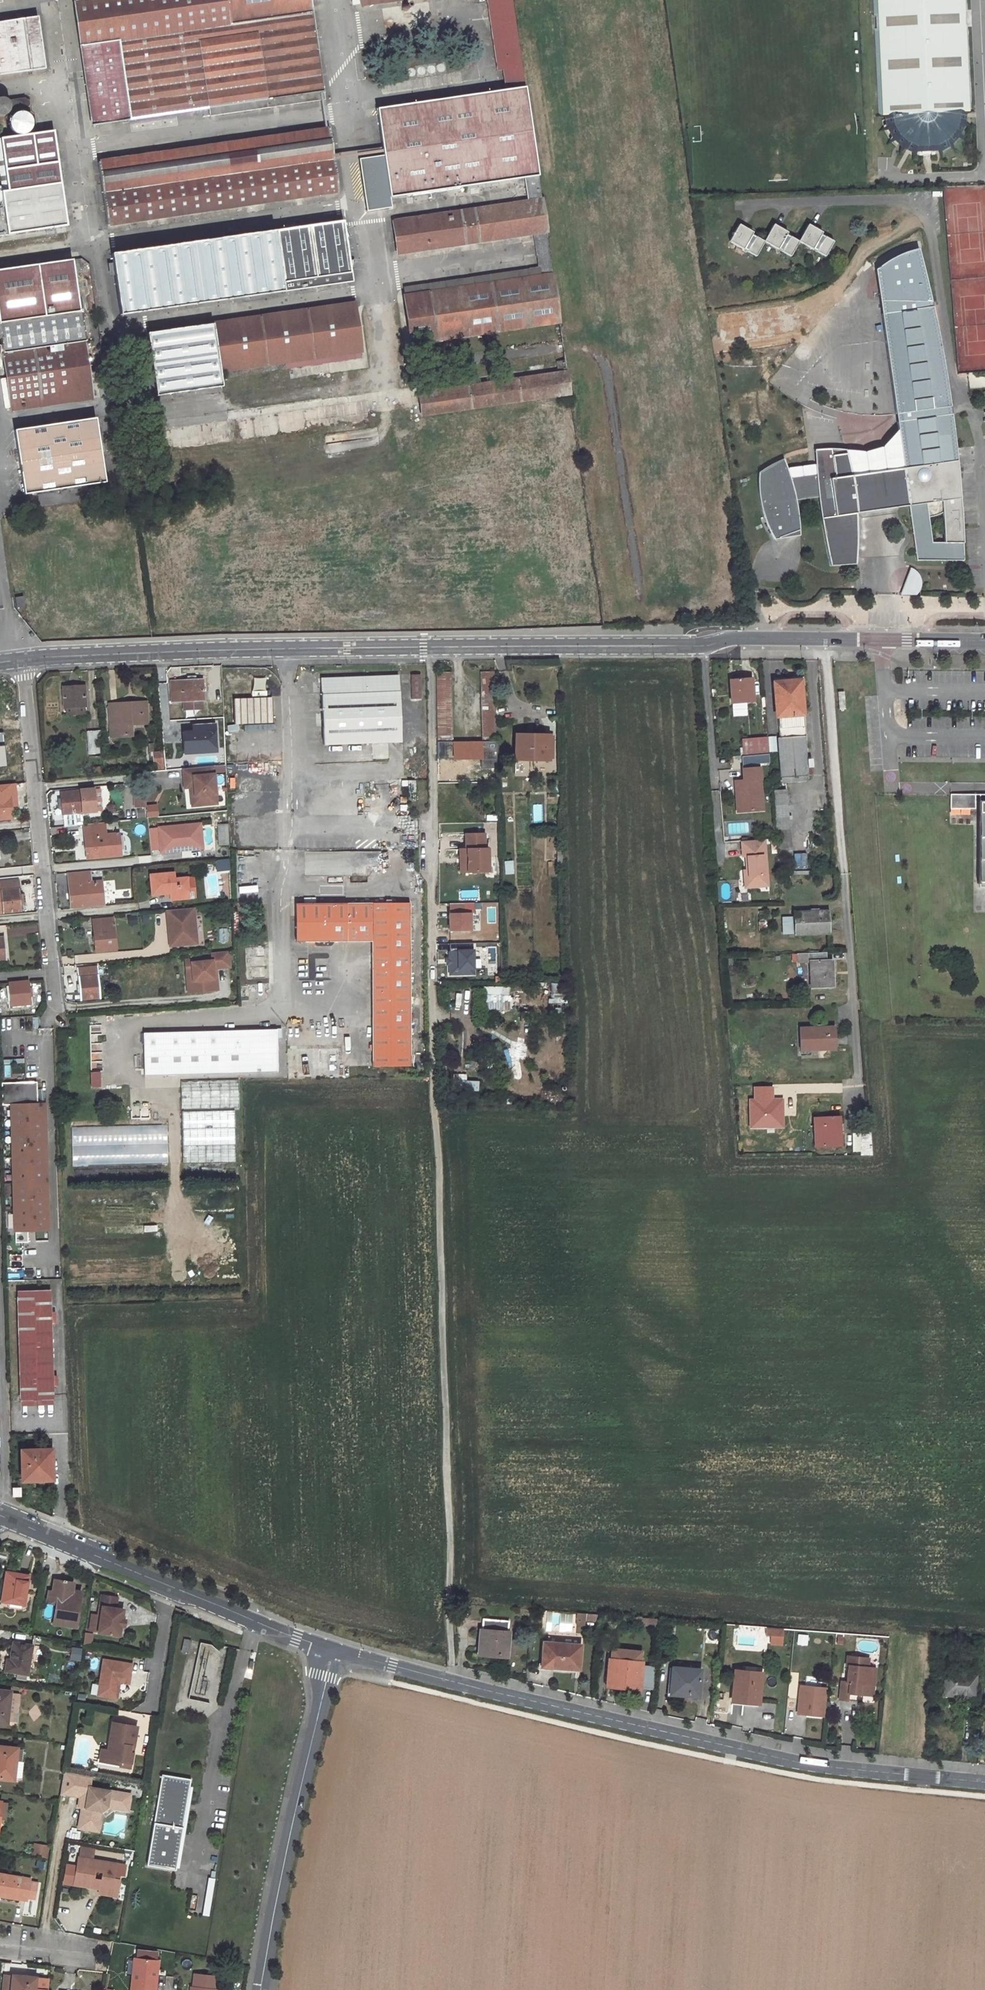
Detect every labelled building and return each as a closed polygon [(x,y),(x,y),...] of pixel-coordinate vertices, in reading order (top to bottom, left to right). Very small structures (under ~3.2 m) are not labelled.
[(94,122),(210,106),(211,115),(324,98),(310,0),(76,0),(94,122)] [(513,0),(488,0),(498,72),(504,71),(506,89),(376,108),(390,197),(524,178),(527,200),(394,220),(398,251),(534,232),(540,275),(405,294),(412,341),(560,320),(540,189),(522,63),(513,0)] [(972,112),(966,0),(873,0),(878,116),(885,115),(888,129),(893,140),(903,149),(905,151),(915,154),(922,146),(931,145),(939,152),(950,147),(958,138),(964,125),(965,112),(972,112)] [(45,67),(38,16),(0,22),(0,74),(45,67)] [(398,93),(399,83),(381,82),(381,91),(398,93)] [(0,117),(3,118),(5,117),(8,116),(11,113),(12,112),(12,110),(13,108),(11,103),(9,101),(7,99),(5,98),(0,99),(0,117)] [(22,106),(24,108),(27,109),(29,109),(30,108),(32,106),(32,105),(32,103),(32,101),(30,99),(28,98),(26,98),(25,99),(22,100),(22,104),(22,106)] [(329,128),(100,161),(109,222),(338,189),(329,128)] [(2,138),(9,190),(0,191),(0,234),(69,224),(55,130),(2,138)] [(753,224),(740,216),(730,233),(756,248),(764,234),(752,226),(753,224)] [(774,217),(764,234),(790,248),(798,234),(786,227),(787,225),(774,217)] [(808,217),(798,234),(824,250),(833,235),(820,227),(822,225),(808,217)] [(344,219),(113,252),(122,313),(353,280),(344,219)] [(85,340),(87,339),(82,310),(81,311),(73,258),(0,269),(0,329),(1,329),(2,335),(12,408),(93,396),(85,340)] [(538,267),(403,286),(405,294),(540,275),(538,267)] [(159,330),(150,331),(159,394),(223,384),(222,369),(289,359),(359,349),(361,348),(354,301),(202,324),(190,325),(172,328),(159,330)] [(793,307),(719,314),(721,333),(794,326),(793,307)] [(290,366),(361,356),(359,349),(289,359),(290,366)] [(565,358),(556,359),(558,371),(419,391),(423,413),(570,392),(565,358)] [(97,414),(17,427),(25,490),(105,479),(97,414)] [(853,453),(845,451),(851,477),(903,470),(898,433),(893,439),(886,445),(880,449),(873,452),(864,454),(859,454),(853,453)] [(768,466),(758,473),(788,473),(783,460),(768,466)] [(817,496),(815,474),(811,475),(811,472),(791,474),(792,478),(789,478),(788,473),(758,473),(757,488),(759,502),(761,512),(764,522),(768,531),(773,540),(799,531),(797,511),(794,499),(817,496)] [(799,537),(799,531),(773,540),(799,537)] [(919,595),(920,570),(906,570),(905,594),(919,595)] [(16,607),(25,606),(22,595),(14,597),(16,607)] [(451,672),(436,673),(438,759),(481,758),(481,768),(491,768),(491,772),(496,771),(496,742),(453,742),(451,672)] [(494,672),(480,672),(481,740),(496,739),(494,672)] [(421,675),(411,675),(412,700),(422,699),(421,675)] [(187,680),(170,682),(171,702),(183,701),(202,700),(204,699),(202,680),(194,680),(194,676),(187,676),(187,680)] [(399,676),(320,679),(323,745),(401,742),(399,676)] [(750,676),(729,677),(731,703),(752,701),(750,676)] [(792,681),(773,682),(774,698),(776,698),(779,738),(777,738),(780,778),(808,776),(801,686),(793,686),(792,681)] [(86,706),(85,686),(63,687),(64,707),(67,707),(67,715),(83,714),(83,706),(86,706)] [(223,695),(222,688),(211,688),(211,696),(223,695)] [(271,698),(233,699),(234,723),(272,721),(271,698)] [(183,701),(184,710),(202,709),(202,700),(183,701)] [(141,703),(108,705),(109,725),(113,725),(114,736),(132,735),(132,723),(142,722),(141,703)] [(100,732),(87,733),(89,754),(102,753),(100,732)] [(516,735),(516,760),(548,760),(548,736),(516,735)] [(767,737),(754,739),(756,755),(769,754),(767,737)] [(754,739),(741,740),(743,755),(756,755),(754,739)] [(163,758),(154,759),(155,770),(164,769),(163,758)] [(214,766),(183,769),(185,788),(190,787),(194,787),(195,806),(217,804),(214,766)] [(759,767),(742,768),(743,779),(735,780),(735,792),(740,792),(742,811),(763,809),(759,767)] [(416,792),(415,779),(407,780),(408,792),(416,792)] [(0,785),(0,819),(12,818),(12,809),(10,789),(9,784),(0,785)] [(93,789),(61,792),(63,814),(95,811),(93,789)] [(785,789),(773,790),(775,818),(788,817),(785,789)] [(133,806),(145,806),(145,795),(133,795),(133,806)] [(950,797),(950,808),(964,808),(975,807),(975,797),(950,797)] [(397,814),(398,799),(389,798),(387,813),(397,814)] [(146,817),(158,816),(157,803),(145,804),(146,817)] [(542,822),(542,804),(533,804),(533,822),(542,822)] [(788,817),(775,818),(778,851),(791,850),(788,817)] [(200,823),(159,827),(161,849),(176,848),(176,846),(194,844),(194,846),(202,845),(200,823)] [(749,834),(749,823),(729,823),(729,833),(749,834)] [(105,824),(84,826),(88,858),(121,855),(119,833),(106,834),(105,824)] [(228,825),(218,825),(220,845),(228,844),(228,825)] [(484,834),(466,835),(466,847),(467,847),(468,872),(488,872),(487,849),(484,849),(484,834)] [(763,839),(741,840),(741,855),(745,855),(746,872),(747,886),(767,885),(763,839)] [(468,872),(467,847),(466,847),(460,847),(460,872),(468,872)] [(380,865),(380,853),(312,852),(312,859),(321,859),(321,873),(365,874),(365,865),(380,865)] [(793,853),(794,873),(808,872),(806,853),(793,853)] [(229,858),(216,859),(216,870),(229,869),(229,858)] [(89,872),(70,873),(71,885),(69,885),(72,907),(103,904),(101,882),(90,883),(89,872)] [(174,872),(151,874),(152,893),(165,893),(170,892),(170,895),(171,899),(184,898),(183,894),(186,890),(188,890),(187,878),(174,879),(174,872)] [(0,881),(0,892),(2,912),(22,910),(19,880),(0,881)] [(243,898),(262,898),(262,884),(243,884),(243,898)] [(409,903),(296,904),(296,941),(372,941),(373,1066),(410,1066),(409,903)] [(464,912),(464,903),(448,903),(448,930),(471,930),(471,912),(464,912)] [(194,907),(167,910),(167,918),(171,918),(172,945),(196,943),(194,907)] [(828,912),(794,914),(795,935),(829,933),(828,912)] [(129,924),(137,923),(136,915),(128,916),(129,924)] [(782,916),(782,934),(793,934),(793,916),(782,916)] [(113,919),(93,920),(96,951),(116,949),(113,919)] [(219,928),(219,941),(228,941),(228,928),(219,928)] [(450,972),(474,971),(473,942),(449,943),(450,972)] [(229,967),(227,951),(210,952),(210,957),(203,958),(203,961),(184,963),(185,972),(191,972),(193,992),(205,990),(204,979),(202,979),(201,969),(203,969),(229,967)] [(826,953),(797,954),(797,961),(797,963),(810,962),(811,988),(832,987),(831,961),(826,961),(826,953)] [(98,966),(78,968),(80,999),(100,998),(98,966)] [(28,981),(8,983),(11,1005),(30,1003),(28,981)] [(487,990),(488,1010),(501,1009),(500,990),(487,990)] [(834,1027),(799,1029),(801,1050),(835,1048),(834,1027)] [(223,1029),(142,1031),(143,1074),(251,1072),(251,1069),(254,1068),(254,1072),(277,1071),(276,1037),(278,1037),(278,1028),(223,1029)] [(742,1052),(741,1076),(749,1076),(750,1053),(742,1052)] [(10,1076),(10,1063),(22,1063),(23,1060),(4,1059),(3,1076),(10,1076)] [(478,1090),(478,1081),(464,1080),(463,1090),(478,1090)] [(38,1103),(37,1081),(34,1081),(30,1085),(27,1081),(1,1082),(4,1186),(14,1186),(14,1198),(14,1204),(15,1230),(48,1229),(45,1103),(38,1103)] [(240,1105),(239,1082),(181,1083),(181,1106),(240,1105)] [(235,1162),(235,1110),(181,1111),(182,1162),(235,1162)] [(839,1117),(814,1118),(815,1146),(836,1145),(836,1127),(840,1127),(839,1117)] [(166,1163),(166,1127),(75,1129),(75,1164),(166,1163)] [(49,1290),(17,1290),(20,1399),(52,1399),(49,1290)] [(36,1478),(35,1473),(52,1473),(51,1448),(21,1449),(22,1479),(36,1478)] [(5,1587),(2,1601),(24,1605),(29,1576),(7,1572),(5,1587)] [(57,1604),(54,1623),(76,1627),(82,1592),(73,1591),(74,1583),(55,1580),(53,1592),(59,1593),(57,1604)] [(50,1591),(48,1602),(57,1604),(59,1593),(53,1592),(50,1591)] [(99,1634),(120,1637),(121,1628),(120,1628),(121,1622),(122,1622),(124,1611),(116,1610),(118,1599),(102,1597),(100,1608),(103,1608),(99,1634)] [(546,1632),(573,1631),(572,1613),(545,1614),(546,1632)] [(598,1614),(585,1613),(584,1621),(597,1622),(598,1614)] [(632,1617),(631,1625),(659,1627),(659,1619),(632,1617)] [(480,1629),(478,1650),(496,1651),(496,1655),(507,1656),(509,1632),(507,1632),(508,1621),(483,1619),(482,1630),(480,1629)] [(782,1629),(765,1627),(764,1635),(770,1636),(782,1636),(782,1629)] [(92,1643),(93,1632),(84,1632),(83,1643),(92,1643)] [(782,1636),(770,1636),(769,1643),(781,1644),(782,1636)] [(185,1639),(182,1653),(188,1654),(191,1640),(185,1639)] [(7,1659),(5,1671),(17,1673),(16,1678),(26,1680),(27,1675),(28,1675),(33,1645),(13,1641),(10,1660),(7,1659)] [(543,1642),(542,1666),(558,1667),(578,1669),(580,1645),(543,1642)] [(69,1660),(80,1662),(82,1648),(71,1647),(69,1660)] [(611,1649),(611,1659),(640,1662),(641,1651),(611,1649)] [(868,1659),(846,1657),(846,1666),(848,1667),(847,1675),(850,1675),(850,1680),(848,1680),(848,1683),(846,1683),(841,1682),(839,1700),(848,1701),(849,1694),(859,1695),(872,1696),(873,1685),(869,1685),(871,1668),(867,1668),(868,1659)] [(619,1681),(619,1685),(634,1687),(652,1688),(655,1666),(642,1665),(642,1662),(640,1662),(611,1659),(609,1658),(607,1680),(619,1681)] [(99,1695),(118,1698),(120,1685),(118,1685),(119,1681),(120,1682),(122,1682),(123,1674),(131,1675),(133,1664),(105,1659),(99,1695)] [(687,1693),(686,1696),(697,1697),(700,1669),(673,1667),(670,1691),(687,1693)] [(734,1670),(732,1699),(743,1700),(744,1698),(747,1698),(747,1700),(759,1701),(761,1673),(734,1670)] [(791,1670),(790,1681),(800,1682),(801,1671),(791,1670)] [(945,1673),(943,1694),(959,1695),(973,1697),(974,1675),(945,1673)] [(131,1675),(123,1674),(122,1682),(130,1683),(131,1675)] [(807,1710),(824,1712),(826,1689),(801,1687),(798,1715),(807,1715),(807,1710)] [(7,1723),(8,1721),(10,1693),(10,1691),(0,1690),(0,1722),(7,1723)] [(10,1693),(8,1721),(13,1721),(14,1712),(17,1712),(19,1694),(10,1693)] [(848,1701),(858,1702),(859,1695),(849,1694),(848,1701)] [(135,1746),(138,1726),(126,1724),(114,1722),(109,1750),(107,1762),(121,1765),(122,1765),(122,1762),(132,1763),(134,1753),(132,1753),(133,1746),(135,1746)] [(13,1780),(14,1774),(20,1775),(22,1750),(17,1750),(17,1748),(0,1746),(0,1778),(13,1780)] [(107,1762),(109,1750),(103,1749),(101,1762),(107,1762)] [(64,1771),(61,1790),(78,1792),(77,1796),(81,1796),(85,1797),(83,1807),(79,1828),(95,1830),(99,1810),(102,1810),(108,1807),(108,1803),(119,1805),(121,1792),(91,1787),(92,1776),(64,1771)] [(177,1776),(163,1774),(159,1798),(164,1799),(162,1807),(158,1806),(148,1865),(177,1870),(192,1779),(177,1776)] [(119,1805),(108,1803),(108,1807),(128,1810),(131,1794),(121,1792),(119,1805)] [(1,1801),(0,1814),(0,1818),(7,1819),(9,1802),(1,1801)] [(100,1889),(100,1893),(117,1896),(120,1879),(114,1878),(117,1864),(79,1857),(75,1884),(93,1887),(94,1886),(101,1887),(100,1889)] [(2,1893),(2,1896),(27,1900),(27,1898),(30,1880),(30,1878),(0,1873),(0,1892),(2,1893)] [(30,1880),(27,1898),(36,1900),(39,1882),(30,1880)] [(132,1989),(155,1989),(156,1978),(158,1961),(135,1958),(132,1989)] [(214,1989),(216,1976),(194,1973),(193,1989),(217,1989),(214,1989)] [(12,1989),(35,1989),(36,1977),(24,1976),(13,1975),(12,1989)]
